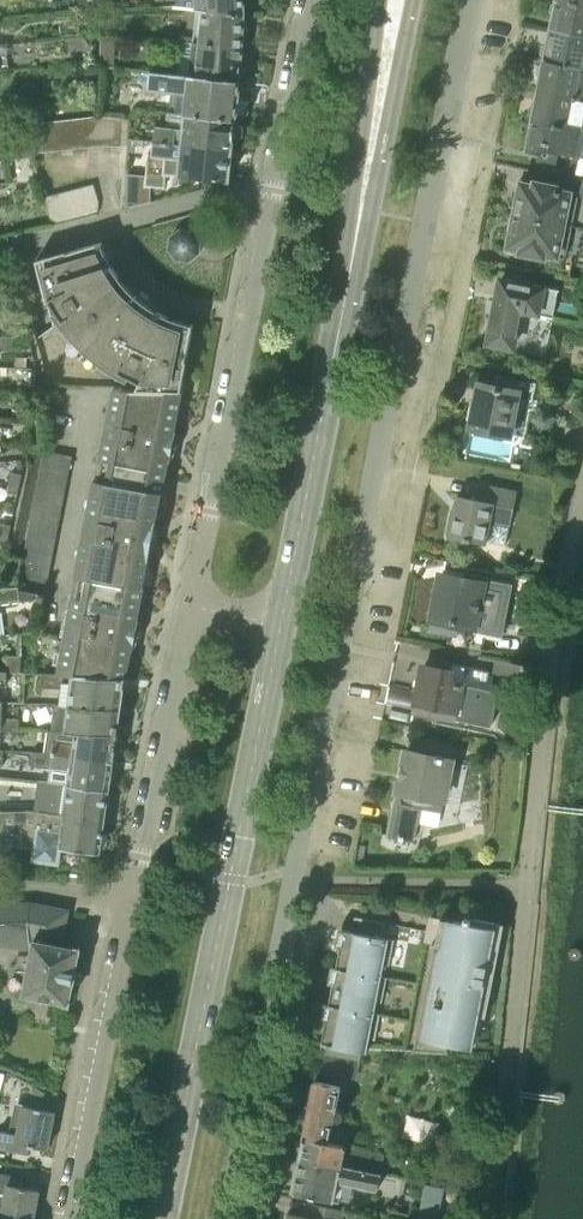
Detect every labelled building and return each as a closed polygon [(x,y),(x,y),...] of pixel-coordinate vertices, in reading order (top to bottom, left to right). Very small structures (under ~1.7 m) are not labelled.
[(105,8),(104,0),(80,0),(82,10),(105,8)] [(244,15),(243,0),(182,0),(182,8),(198,10),(244,15)] [(582,37),(582,4),(565,0),(558,0),(552,30),(582,37)] [(194,42),(243,47),(244,15),(198,10),(194,42)] [(582,67),(582,37),(552,30),(546,60),(582,67)] [(177,73),(241,80),(243,47),(194,42),(181,40),(177,73)] [(582,101),(582,67),(546,60),(540,90),(582,101)] [(173,112),(237,120),(240,92),(241,80),(177,73),(151,70),(149,90),(176,93),(173,112)] [(582,130),(582,101),(540,90),(534,121),(582,130)] [(154,140),(233,150),(237,120),(173,112),(168,112),(166,126),(156,125),(154,140)] [(97,146),(101,146),(99,116),(97,115),(85,117),(87,147),(97,146)] [(101,146),(115,146),(113,117),(99,116),(101,146)] [(73,149),(87,147),(85,117),(71,119),(73,149)] [(129,146),(130,140),(132,120),(130,120),(113,117),(115,146),(129,146)] [(60,150),(73,149),(71,119),(57,120),(60,150)] [(46,152),(60,150),(57,120),(44,122),(46,152)] [(534,121),(528,153),(543,156),(541,162),(551,164),(554,152),(575,155),(574,157),(579,158),(577,172),(582,174),(582,130),(534,121)] [(32,154),(46,152),(44,122),(24,125),(32,154)] [(233,150),(154,140),(152,153),(148,153),(145,186),(166,188),(167,173),(189,175),(189,176),(230,179),(233,150)] [(571,226),(578,193),(582,194),(582,178),(569,175),(567,189),(562,187),(535,182),(534,185),(521,182),(515,215),(571,226)] [(98,214),(101,205),(94,184),(83,187),(91,215),(98,214)] [(78,217),(91,215),(83,187),(70,190),(78,217)] [(65,220),(78,217),(70,190),(58,194),(65,220)] [(51,222),(65,220),(58,194),(45,197),(51,222)] [(571,226),(515,215),(509,247),(521,249),(521,252),(542,257),(539,270),(570,276),(573,258),(565,256),(571,226)] [(194,230),(181,228),(171,236),(169,250),(177,259),(190,261),(200,253),(202,240),(194,230)] [(138,389),(182,391),(188,360),(187,360),(194,325),(170,317),(156,310),(136,295),(121,278),(112,265),(102,243),(102,242),(67,252),(67,251),(36,260),(49,302),(52,300),(60,312),(64,318),(62,319),(68,327),(76,336),(69,343),(82,355),(81,356),(82,357),(83,356),(96,368),(102,360),(109,365),(120,373),(122,371),(128,374),(128,375),(141,381),(139,387),(139,388),(138,389)] [(489,344),(517,350),(520,335),(517,335),(522,313),(541,317),(542,315),(553,317),(559,289),(547,287),(502,278),(489,344)] [(15,349),(15,336),(0,336),(0,349),(15,349)] [(472,427),(514,435),(514,434),(525,436),(536,382),(520,379),(517,391),(481,383),(472,427)] [(99,465),(165,478),(182,391),(138,389),(114,388),(99,465)] [(9,481),(19,483),(22,473),(11,471),(9,481)] [(78,572),(143,585),(161,494),(162,494),(162,491),(96,478),(78,572)] [(7,491),(17,493),(19,483),(9,481),(7,491)] [(450,536),(504,547),(509,525),(511,526),(518,491),(486,485),(483,501),(458,495),(450,536)] [(9,534),(11,524),(1,522),(0,525),(0,532),(9,534)] [(7,544),(9,534),(0,532),(0,543),(7,544)] [(57,674),(125,678),(144,585),(143,585),(78,572),(57,674)] [(431,627),(472,635),(473,630),(478,631),(488,583),(442,573),(431,627)] [(17,574),(7,575),(7,586),(18,585),(17,574)] [(21,601),(19,585),(18,585),(7,586),(0,587),(0,604),(21,601)] [(9,672),(22,672),(22,655),(9,655),(9,672)] [(453,679),(455,668),(451,668),(452,664),(436,661),(435,668),(423,665),(415,710),(493,726),(499,691),(466,685),(466,681),(453,679)] [(121,708),(125,678),(57,674),(42,674),(42,687),(62,688),(59,704),(121,708)] [(2,730),(18,731),(18,718),(3,717),(3,702),(0,702),(0,730),(2,730)] [(53,728),(117,734),(121,708),(59,704),(55,704),(53,728)] [(46,752),(113,762),(114,753),(120,751),(122,741),(116,738),(117,734),(53,728),(52,730),(49,730),(46,752)] [(390,834),(415,840),(421,808),(442,812),(444,803),(448,804),(457,757),(437,753),(438,745),(426,742),(423,753),(407,750),(390,834)] [(68,784),(109,790),(110,784),(113,785),(116,783),(117,775),(115,773),(112,772),(113,762),(46,752),(33,751),(31,765),(70,771),(68,784)] [(42,811),(105,821),(109,790),(68,784),(66,798),(44,795),(42,811)] [(105,821),(42,811),(21,809),(1,811),(0,844),(33,849),(31,861),(59,865),(61,847),(100,853),(105,821)] [(32,949),(23,993),(69,1002),(74,980),(80,981),(82,971),(76,970),(80,947),(62,944),(69,909),(32,902),(0,905),(0,945),(32,949)] [(341,946),(337,967),(382,975),(383,971),(385,963),(390,964),(391,956),(395,939),(384,937),(387,922),(356,916),(353,931),(339,928),(336,945),(341,946)] [(414,1047),(414,1050),(450,1051),(450,1049),(448,1049),(449,1042),(477,1043),(500,923),(465,916),(464,921),(439,916),(437,932),(428,931),(428,930),(426,930),(424,941),(435,943),(415,1047),(414,1047)] [(383,998),(386,985),(387,977),(382,975),(337,967),(332,966),(330,974),(329,982),(333,983),(329,1004),(375,1013),(377,1001),(383,1002),(383,998)] [(375,1039),(377,1029),(380,1014),(375,1013),(329,1004),(325,1003),(322,1019),(326,1020),(322,1043),(367,1052),(370,1038),(375,1039)] [(303,1136),(331,1141),(335,1119),(343,1121),(345,1109),(338,1108),(342,1085),(315,1080),(303,1136)] [(29,1153),(31,1145),(48,1148),(55,1110),(22,1104),(17,1132),(0,1129),(0,1147),(29,1153)] [(299,1155),(382,1172),(386,1151),(331,1141),(303,1136),(299,1155)] [(382,1172),(299,1155),(292,1192),(340,1202),(344,1182),(379,1188),(382,1172)] [(0,1173),(0,1192),(5,1193),(0,1218),(34,1218),(40,1189),(23,1186),(25,1178),(0,1173)] [(345,1210),(315,1204),(312,1218),(288,1213),(287,1218),(344,1218),(345,1210)]
